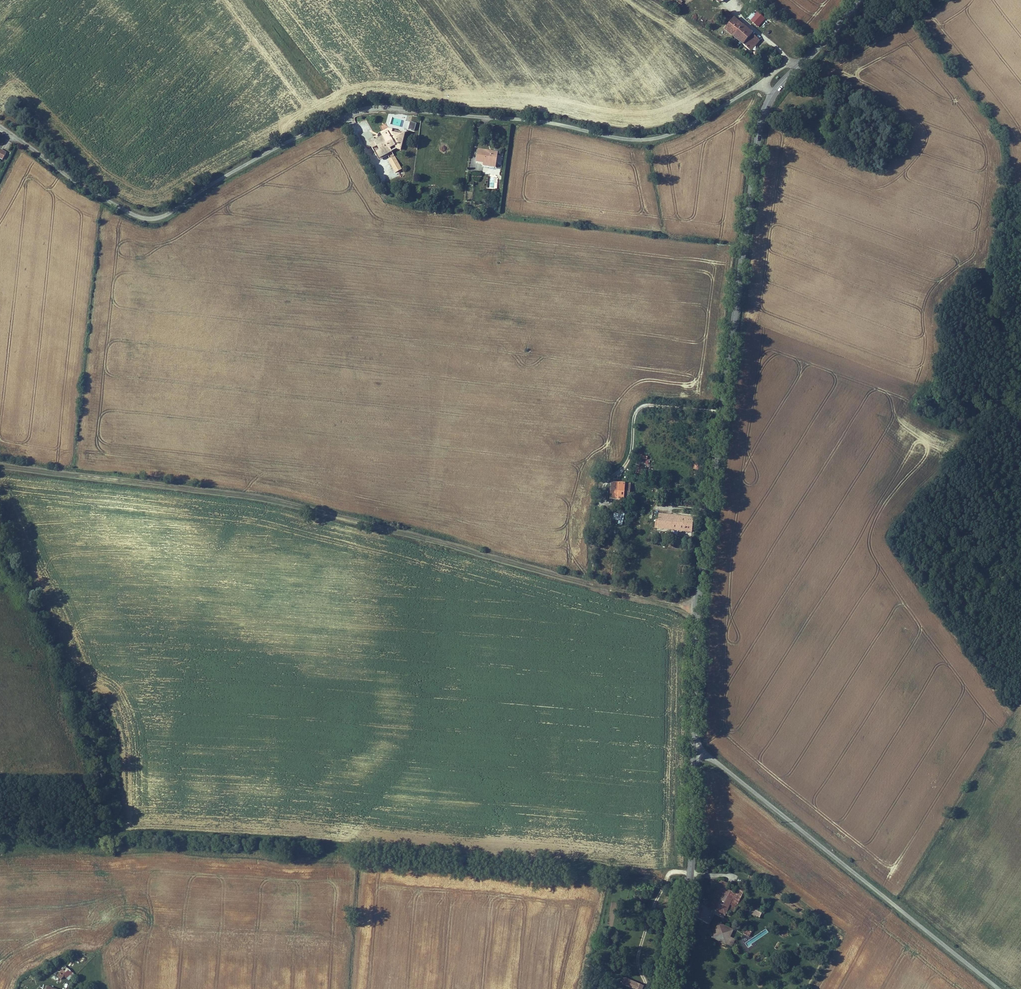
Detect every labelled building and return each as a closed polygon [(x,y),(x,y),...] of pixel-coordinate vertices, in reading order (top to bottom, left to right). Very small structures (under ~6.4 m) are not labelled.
[(764,18),(756,11),(749,19),(757,26),(764,18)] [(760,39),(733,16),(723,28),(750,51),(760,39)] [(374,138),(369,141),(374,150),(376,150),(380,157),(387,154),(392,151),(390,148),(396,146),(396,144),(397,145),(400,135),(392,132),(393,129),(389,128),(388,131),(385,133),(384,131),(379,133),(380,135),(379,136),(380,138),(375,141),(374,138)] [(396,146),(390,148),(392,151),(396,149),(401,150),(405,133),(401,131),(400,135),(397,145),(396,144),(396,146)] [(480,149),(479,161),(486,162),(497,163),(498,153),(491,152),(491,150),(480,149)] [(630,485),(610,483),(609,499),(628,501),(630,485)] [(618,521),(617,524),(623,525),(625,513),(614,512),(613,520),(618,521)] [(657,529),(669,530),(671,517),(658,516),(657,529)] [(671,517),(669,530),(692,533),(693,519),(671,517)] [(741,904),(746,894),(715,880),(707,896),(713,899),(709,908),(724,916),(728,908),(731,910),(735,902),(741,904)] [(713,915),(693,905),(691,917),(708,925),(710,921),(713,915)] [(750,908),(747,913),(757,919),(760,914),(750,908)] [(712,938),(725,944),(731,931),(718,925),(712,938)] [(745,929),(742,935),(747,938),(750,932),(745,929)] [(74,971),(68,964),(57,975),(63,981),(66,979),(68,982),(72,978),(69,975),(74,971)] [(644,985),(624,977),(621,984),(631,988),(642,988),(644,985)]
